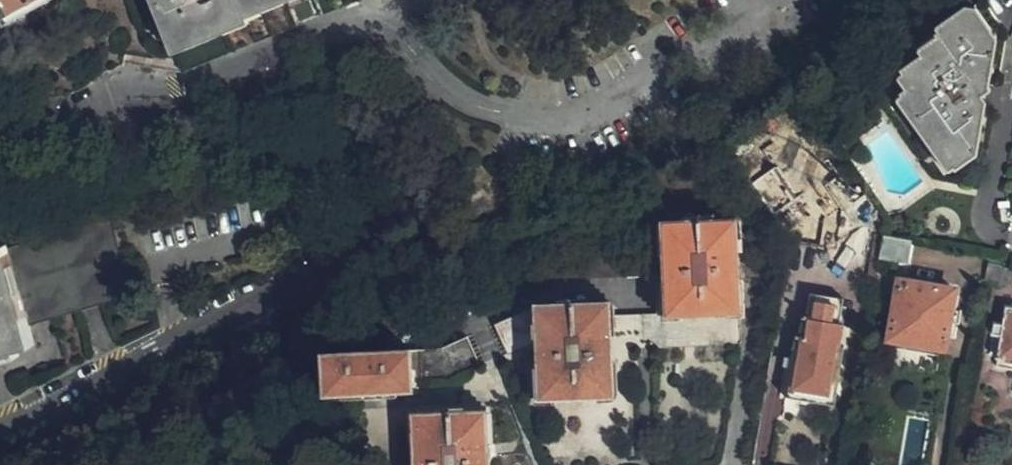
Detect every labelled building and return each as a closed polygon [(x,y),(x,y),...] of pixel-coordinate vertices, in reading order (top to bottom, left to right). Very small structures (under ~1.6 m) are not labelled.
[(45,0),(0,0),(0,23),(45,0)] [(176,51),(195,42),(197,46),(222,34),(222,30),(243,23),(241,16),(257,9),(259,12),(282,2),(281,0),(155,0),(176,51)] [(978,89),(990,79),(992,72),(988,65),(994,61),(998,35),(992,26),(987,29),(969,5),(940,28),(947,38),(907,67),(917,83),(907,91),(960,164),(978,152),(983,123),(979,115),(985,110),(986,101),(978,89)] [(855,118),(839,139),(850,156),(865,145),(859,137),(885,117),(875,103),(855,118)] [(131,295),(111,223),(5,252),(3,248),(0,249),(0,354),(33,344),(28,326),(131,295)] [(664,253),(643,253),(643,282),(664,282),(665,314),(644,315),(643,346),(739,347),(739,237),(665,235),(664,253)] [(912,241),(884,236),(880,257),(880,260),(908,264),(912,241)] [(875,285),(880,260),(880,257),(870,256),(865,283),(875,285)] [(951,308),(954,289),(898,280),(897,282),(887,338),(911,343),(945,348),(950,323),(959,323),(960,310),(951,308)] [(832,404),(843,346),(840,345),(843,326),(838,325),(842,297),(815,291),(809,318),(805,318),(800,338),(797,338),(786,397),(832,404)] [(1003,306),(1001,317),(989,315),(988,331),(998,334),(993,365),(1011,368),(1011,308),(1003,306)] [(612,346),(643,346),(644,315),(612,315),(611,309),(529,308),(491,325),(504,350),(533,338),(535,395),(612,394),(612,346)] [(479,362),(467,336),(437,348),(411,349),(323,351),(324,391),(413,388),(413,378),(449,376),(479,362)] [(485,411),(413,412),(413,419),(415,464),(487,464),(485,411)]
